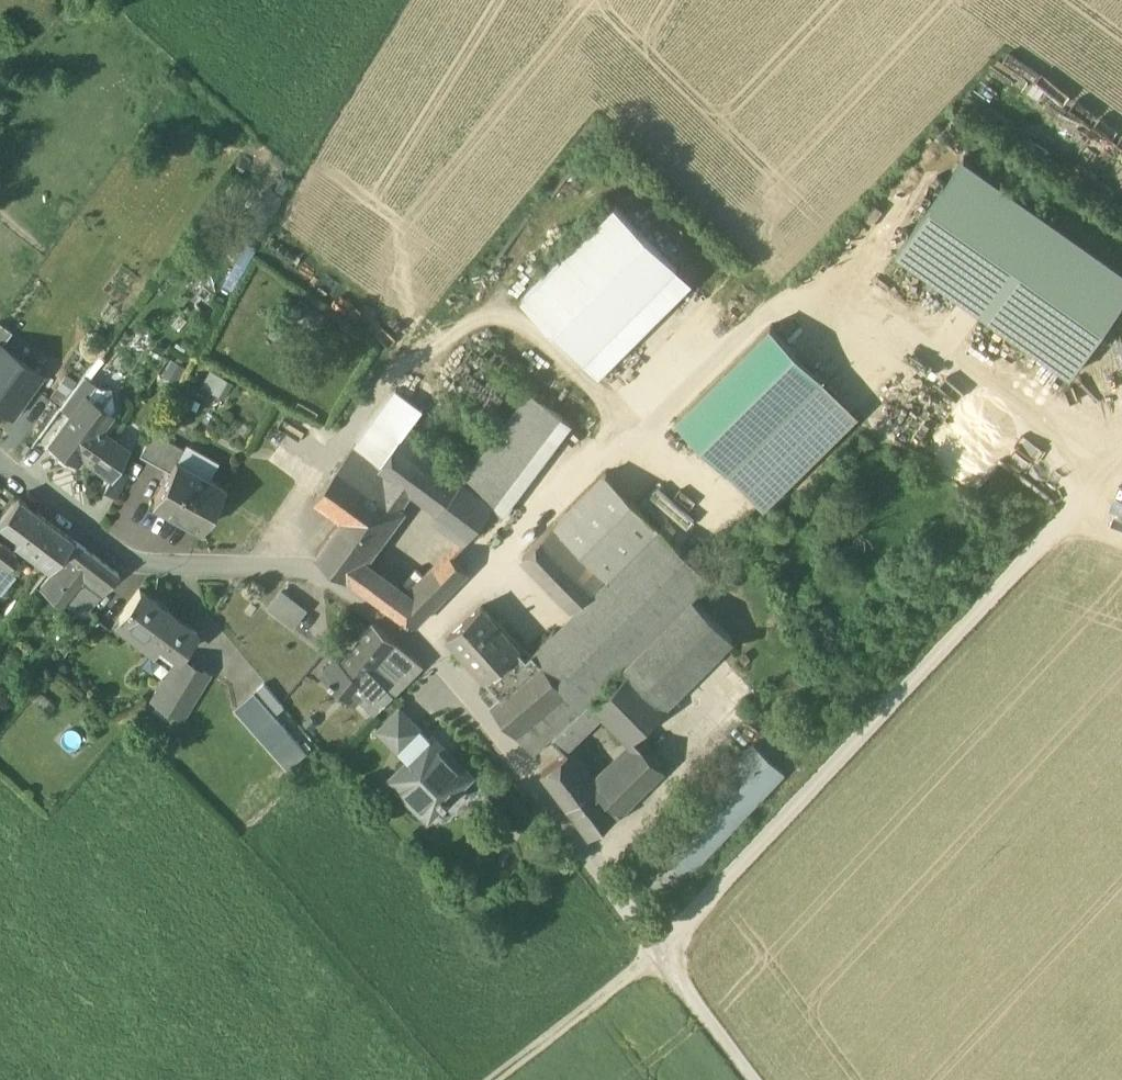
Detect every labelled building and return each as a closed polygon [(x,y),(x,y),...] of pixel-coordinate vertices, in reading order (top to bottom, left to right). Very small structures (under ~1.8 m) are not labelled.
[(964,157),(897,251),(1070,375),(1121,302),(1121,269),(964,157)] [(615,205),(522,298),(585,360),(677,267),(615,205)] [(1,346),(12,331),(0,323),(0,345),(1,346)] [(771,325),(676,419),(727,470),(821,376),(771,325)] [(0,345),(0,405),(10,413),(39,374),(1,346),(0,345)] [(84,375),(60,407),(71,415),(86,394),(86,395),(95,383),(84,375)] [(851,407),(821,376),(727,470),(757,500),(851,407)] [(101,388),(95,383),(86,395),(111,412),(114,407),(111,386),(101,388)] [(397,389),(357,443),(384,463),(404,436),(424,409),(397,389)] [(475,464),(463,480),(494,504),(562,415),(530,391),(475,464)] [(127,449),(99,429),(111,412),(86,395),(86,394),(71,415),(50,443),(75,461),(80,454),(110,476),(111,476),(117,467),(127,449)] [(183,449),(153,431),(139,454),(169,471),(175,460),(176,460),(183,449)] [(447,468),(404,436),(384,463),(398,473),(397,475),(415,488),(441,508),(462,480),(447,468)] [(357,443),(356,443),(316,497),(344,517),(345,516),(362,528),(367,522),(383,534),(400,511),(415,488),(397,475),(398,473),(384,463),(357,443)] [(459,452),(447,468),(462,480),(463,480),(475,464),(459,452)] [(176,460),(175,460),(169,471),(152,501),(201,529),(224,487),(176,460)] [(117,467),(111,476),(110,476),(103,489),(116,496),(128,474),(117,467)] [(441,508),(437,513),(469,537),(494,504),(463,480),(462,480),(441,508)] [(0,518),(12,504),(0,494),(0,518)] [(73,539),(18,497),(12,504),(0,518),(21,534),(15,542),(49,568),(73,539)] [(606,541),(572,507),(557,522),(608,575),(624,560),(606,541)] [(641,507),(606,541),(624,560),(625,561),(659,526),(641,507)] [(362,528),(345,516),(344,517),(317,554),(350,579),(351,578),(350,578),(383,534),(367,522),(362,528)] [(608,575),(557,522),(524,554),(576,607),(608,575)] [(608,575),(576,607),(577,608),(554,631),(588,671),(602,688),(693,598),(712,579),(659,526),(625,561),(624,560),(608,575)] [(118,573),(77,541),(41,588),(59,603),(60,603),(72,612),(84,598),(92,604),(118,573)] [(1,594),(16,575),(7,568),(17,555),(0,542),(0,593),(1,594)] [(451,553),(411,594),(382,572),(368,591),(415,625),(468,572),(468,569),(451,553)] [(299,608),(271,587),(260,601),(288,622),(299,608)] [(139,589),(124,609),(125,610),(119,618),(138,632),(135,635),(155,650),(164,639),(182,653),(197,633),(139,589)] [(693,598),(624,666),(629,671),(665,708),(734,640),(693,598)] [(520,648),(482,605),(449,635),(488,678),(520,648)] [(343,662),(342,663),(364,681),(373,669),(396,641),(375,624),(343,662)] [(554,631),(533,651),(541,661),(491,702),(516,732),(588,671),(554,631)] [(396,641),(373,669),(379,674),(377,676),(394,693),(402,685),(394,677),(401,669),(399,666),(411,654),(396,641)] [(520,648),(488,678),(493,683),(482,692),(491,702),(541,661),(533,651),(527,656),(520,648)] [(411,654),(399,666),(401,669),(394,677),(402,685),(423,665),(411,654)] [(208,674),(179,657),(162,685),(190,702),(208,674)] [(343,662),(337,657),(323,673),(330,678),(329,680),(333,683),(334,682),(350,695),(364,681),(342,663),(343,662)] [(373,669),(364,681),(350,695),(355,699),(359,695),(358,694),(377,676),(379,674),(373,669)] [(588,671),(516,732),(534,754),(554,736),(565,724),(594,697),(602,688),(588,671)] [(665,708),(629,671),(598,701),(597,702),(605,710),(634,739),(665,708)] [(377,676),(358,694),(359,695),(375,712),(394,693),(377,676)] [(255,691),(277,717),(287,708),(265,682),(255,691)] [(190,702),(162,685),(153,699),(181,716),(190,702)] [(255,691),(236,708),(258,733),(277,717),(255,691)] [(594,697),(565,724),(573,733),(581,733),(605,710),(597,702),(598,701),(594,697)] [(400,709),(379,729),(400,750),(421,729),(400,709)] [(288,769),(307,752),(277,717),(258,733),(288,769)] [(432,737),(390,779),(430,819),(444,804),(445,805),(449,801),(448,801),(472,777),(432,737)] [(638,741),(598,781),(599,782),(596,784),(594,785),(621,812),(665,769),(638,741)] [(754,743),(656,847),(687,876),(785,772),(754,743)] [(621,812),(594,785),(596,784),(571,750),(542,771),(590,835),(621,812)] [(687,876),(656,847),(634,871),(665,899),(687,876)]
